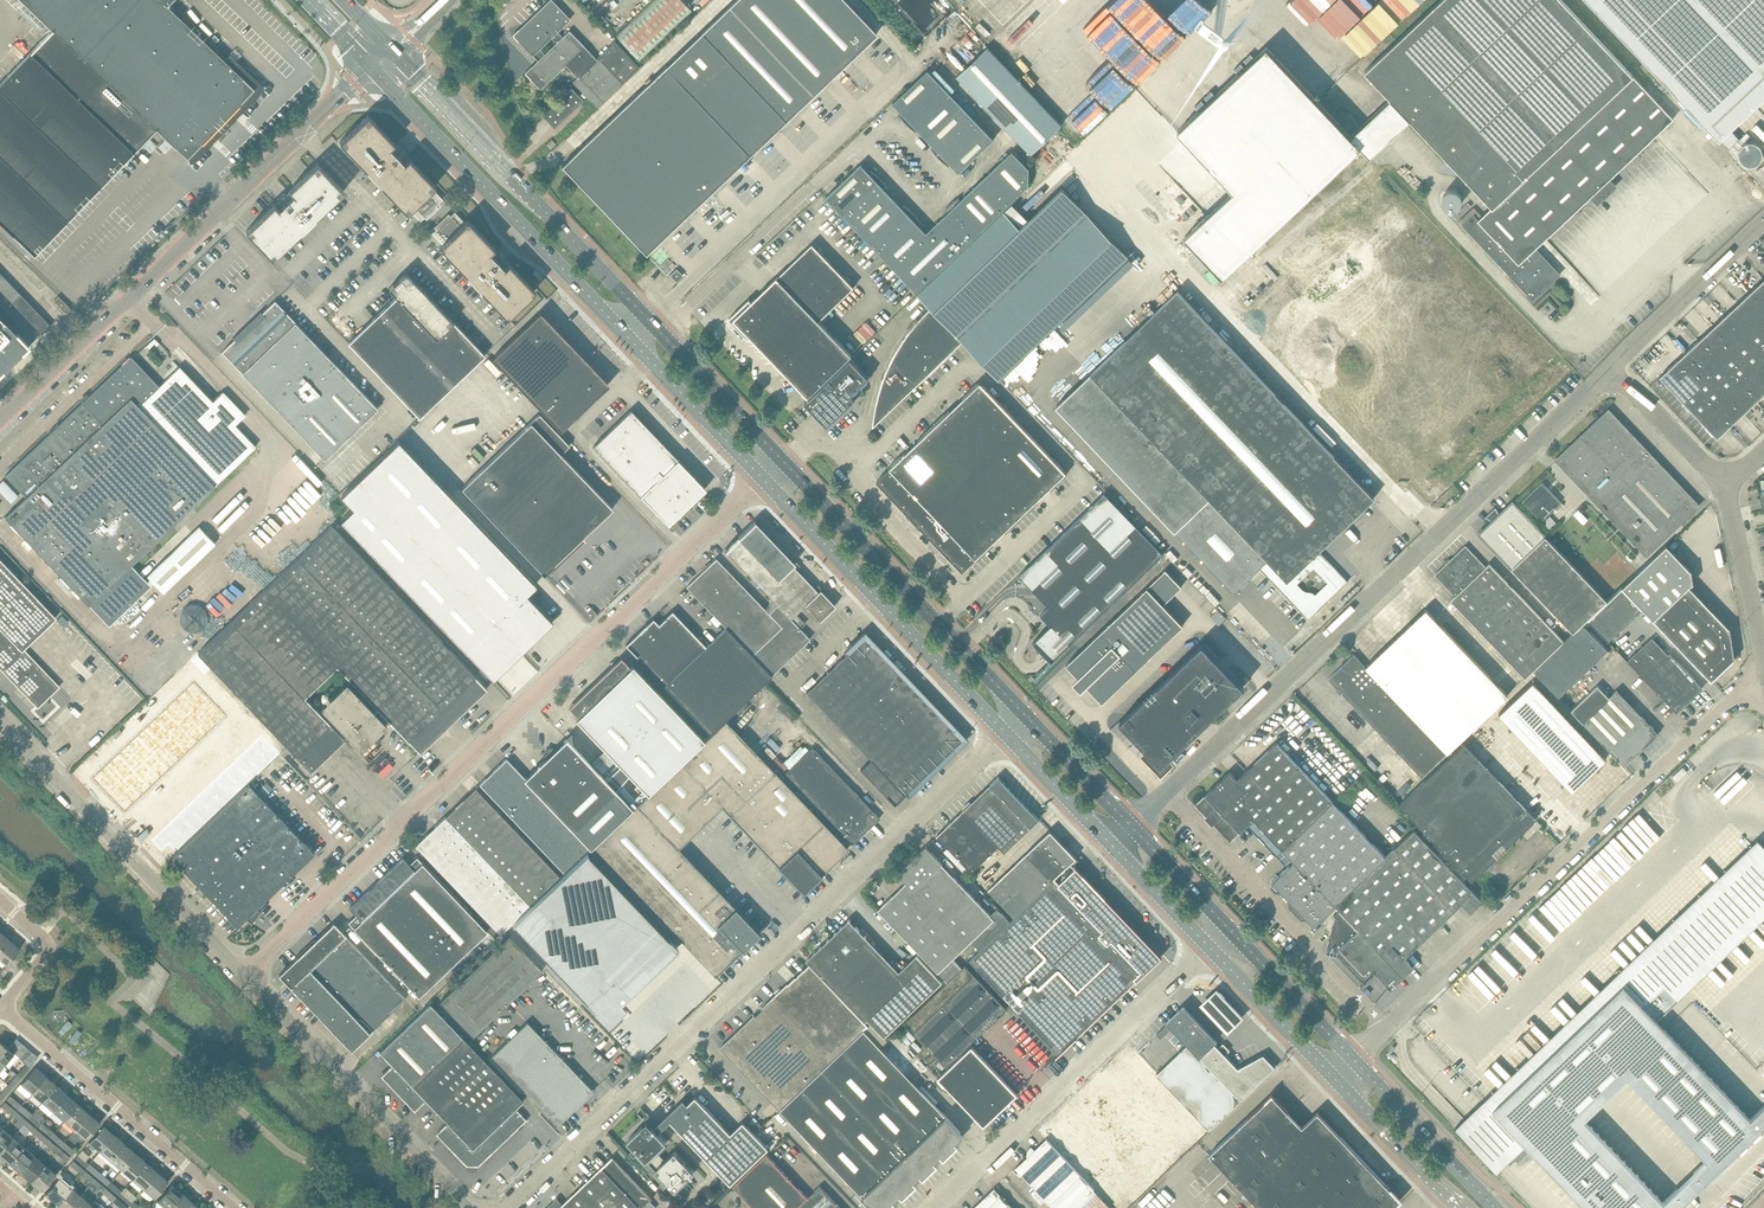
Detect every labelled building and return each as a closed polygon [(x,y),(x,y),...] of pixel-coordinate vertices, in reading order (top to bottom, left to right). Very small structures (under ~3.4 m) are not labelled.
[(0,83),(0,221),(35,255),(157,128),(179,149),(181,151),(187,158),(254,89),(248,83),(252,80),(251,77),(240,67),(239,67),(228,56),(224,60),(167,6),(173,0),(23,0),(53,28),(50,32),(0,83)] [(513,35),(532,55),(533,54),(538,60),(525,73),(540,88),(565,64),(577,77),(573,81),(595,104),(598,107),(639,66),(614,40),(596,58),(569,30),(562,37),(557,31),(570,19),(552,0),(550,0),(513,35)] [(577,152),(564,164),(564,163),(562,165),(646,254),(646,253),(648,252),(647,251),(785,120),(874,34),(875,35),(877,34),(845,0),(737,0),(702,33),(727,59),(691,92),(667,67),(577,152)] [(616,35),(640,60),(692,12),(681,0),(652,0),(616,35)] [(1354,0),(1359,7),(1365,11),(1382,33),(1412,10),(1408,7),(1403,0),(1354,0)] [(1390,99),(1410,120),(1491,207),(1478,219),(1473,214),(1462,225),(1532,299),(1531,299),(1532,300),(1561,274),(1536,247),(1590,197),(1597,205),(1617,186),(1610,178),(1673,118),(1562,0),(1441,0),(1364,72),(1390,99)] [(1739,139),(1730,129),(1754,105),(1753,104),(1763,94),(1763,0),(1588,0),(1729,149),(1739,139)] [(574,24),(570,28),(576,35),(581,31),(574,24)] [(989,47),(957,77),(1020,144),(1030,154),(1057,127),(1061,124),(989,47)] [(1184,237),(1222,278),(1381,446),(1519,316),(1370,158),(1371,156),(1410,120),(1390,99),(1351,137),(1267,47),(1177,131),(1233,191),(1184,237)] [(928,70),(893,103),(901,112),(900,113),(899,113),(902,119),(906,124),(944,87),(928,70)] [(918,129),(926,138),(961,104),(944,87),(906,124),(911,128),(916,132),(917,131),(916,131),(918,129)] [(554,128),(583,101),(572,88),(542,116),(554,128)] [(935,153),(939,158),(977,121),(961,104),(926,138),(934,146),(932,148),(932,147),(931,147),(935,153)] [(443,199),(433,188),(435,186),(408,158),(408,159),(394,144),(394,143),(368,115),(339,142),(407,213),(410,210),(420,221),(424,217),(426,219),(441,205),(439,203),(443,199)] [(944,162),(949,166),(949,165),(950,163),(959,172),(994,139),(977,121),(939,158),(944,162)] [(1739,155),(1739,157),(1740,158),(1741,160),(1742,162),(1743,163),(1745,164),(1746,165),(1748,165),(1750,166),(1752,166),(1753,165),(1755,165),(1757,164),(1758,163),(1760,162),(1761,160),(1762,159),(1762,157),(1763,155),(1763,153),(1762,151),(1762,149),(1761,148),(1760,146),(1759,145),(1757,144),(1755,143),(1754,142),(1752,142),(1750,142),(1748,142),(1746,143),(1745,144),(1743,145),(1742,146),(1741,148),(1740,149),(1739,151),(1739,153),(1739,155)] [(1029,186),(1029,181),(1029,168),(1012,151),(986,176),(1011,202),(1029,186)] [(282,198),(308,225),(344,191),(317,163),(289,190),(289,191),(282,198)] [(861,164),(826,197),(843,215),(881,178),(876,174),(871,170),(870,171),(871,171),(861,164)] [(994,219),(1011,202),(986,176),(969,192),(994,219)] [(843,215),(859,232),(894,198),(886,190),(887,189),(888,189),(885,183),(881,178),(843,215)] [(917,293),(929,306),(963,341),(999,379),(1128,256),(1062,187),(1020,227),(1004,211),(917,293)] [(1441,198),(1441,200),(1441,201),(1442,203),(1443,205),(1444,206),(1445,207),(1446,208),(1448,209),(1450,210),(1452,210),(1453,210),(1455,209),(1457,208),(1458,207),(1459,206),(1460,205),(1461,203),(1462,201),(1462,200),(1462,198),(1461,196),(1460,194),(1459,193),(1458,192),(1457,191),(1455,190),(1453,190),(1452,189),(1450,190),(1448,190),(1446,191),(1445,192),(1444,193),(1443,194),(1442,196),(1441,198)] [(952,226),(968,243),(994,219),(969,192),(960,200),(959,199),(960,198),(959,198),(954,201),(949,205),(960,217),(952,226)] [(308,225),(282,198),(275,205),(274,204),(246,231),(273,259),(308,225)] [(894,198),(859,232),(875,249),(913,213),(909,208),(904,205),(903,205),(904,206),(902,207),(894,198)] [(917,292),(968,243),(952,226),(960,217),(949,205),(944,210),(941,215),(942,215),(943,217),(926,232),(892,266),(917,292)] [(465,222),(454,211),(450,215),(448,213),(434,227),(436,229),(432,233),(442,244),(439,246),(507,317),(535,291),(508,262),(508,263),(493,248),(494,248),(467,220),(465,222)] [(875,249),(892,266),(926,232),(919,224),(920,223),(921,223),(918,218),(913,213),(875,249)] [(1659,252),(1659,235),(1645,235),(1645,241),(1644,241),(1644,251),(1659,252)] [(749,299),(734,314),(729,319),(734,324),(748,339),(751,337),(808,396),(852,355),(819,321),(854,287),(812,244),(777,277),(752,302),(749,299)] [(677,269),(670,275),(676,281),(683,275),(677,269)] [(42,334),(51,325),(0,272),(0,290),(42,334)] [(419,418),(485,355),(405,272),(388,289),(396,297),(349,343),(419,418)] [(1717,438),(1763,394),(1763,279),(1660,377),(1717,438)] [(1057,406),(1137,489),(1148,479),(1187,518),(1175,530),(1234,591),(1259,567),(1308,619),(1347,581),(1318,550),(1373,498),(1177,292),(1122,345),(1057,406)] [(70,307),(58,296),(54,300),(65,312),(70,307)] [(275,301),(262,313),(260,311),(260,312),(263,315),(254,324),(252,322),(252,323),(245,330),(245,329),(245,330),(246,331),(237,340),(233,337),(235,339),(222,351),(325,459),(378,408),(326,355),(275,301)] [(941,364),(952,353),(956,349),(955,348),(963,341),(929,306),(919,317),(910,329),(941,364)] [(492,358),(561,431),(609,384),(540,312),(492,358)] [(29,346),(0,315),(0,374),(29,346)] [(901,343),(893,358),(917,384),(924,378),(925,379),(941,364),(910,329),(901,343)] [(223,392),(213,401),(180,366),(160,386),(131,356),(6,475),(26,497),(5,516),(109,626),(151,586),(151,585),(154,582),(164,593),(215,544),(199,526),(147,576),(150,579),(148,582),(131,565),(256,447),(235,425),(246,415),(223,392)] [(876,404),(874,415),(873,426),(917,384),(893,358),(887,369),(883,380),(879,392),(876,404)] [(850,359),(805,402),(827,426),(855,399),(851,395),(869,378),(850,359)] [(964,398),(957,404),(992,440),(1014,418),(979,381),(962,397),(964,398)] [(951,410),(950,409),(933,424),(969,462),(992,440),(957,404),(951,410)] [(593,446),(668,524),(706,489),(631,410),(593,446)] [(1698,505),(1608,410),(1557,459),(1647,554),(1698,505)] [(1051,489),(1064,476),(1067,474),(1014,418),(992,440),(1043,494),(1049,488),(1051,489)] [(461,488),(544,574),(547,571),(550,574),(551,573),(547,568),(576,540),(578,542),(613,508),(531,422),(461,488)] [(919,441),(913,447),(947,483),(969,462),(933,424),(918,439),(919,441)] [(992,440),(969,462),(1022,517),(1038,502),(1036,500),(1043,494),(992,440)] [(475,661),(486,672),(493,679),(523,650),(553,622),(526,594),(536,584),(399,441),(341,495),(353,508),(341,520),(475,661)] [(905,451),(889,467),(925,504),(947,483),(913,447),(906,453),(905,451)] [(1005,530),(1006,532),(1022,517),(969,462),(947,483),(998,536),(1005,530)] [(919,526),(960,568),(962,571),(976,558),(977,559),(925,504),(889,467),(890,468),(876,481),(911,518),(914,515),(921,523),(919,526)] [(1541,482),(1522,501),(1541,521),(1561,503),(1541,482)] [(947,483),(925,504),(977,559),(993,544),(992,543),(998,536),(947,483)] [(1105,493),(1019,575),(1049,606),(1041,615),(1044,618),(1051,626),(1034,642),(1046,655),(1052,661),(1164,554),(1105,493)] [(1607,600),(1548,539),(1512,502),(1479,534),(1573,632),(1582,624),(1607,600)] [(1551,516),(1545,520),(1550,528),(1556,523),(1551,516)] [(765,591),(793,565),(795,563),(755,521),(724,550),(725,551),(726,550),(765,591)] [(441,734),(440,733),(445,728),(442,725),(451,716),(484,685),(473,674),(353,548),(331,525),(298,557),(264,590),(337,666),(374,704),(378,708),(382,713),(396,728),(420,752),(436,737),(437,738),(441,734)] [(1525,678),(1533,670),(1563,641),(1490,563),(1486,567),(1465,545),(1450,560),(1449,558),(1443,563),(1445,565),(1435,574),(1455,596),(1451,600),(1525,678)] [(1642,608),(1661,628),(1700,669),(1711,680),(1733,659),(1734,660),(1735,660),(1730,627),(1729,627),(1729,628),(1697,594),(1689,586),(1692,583),(1692,584),(1693,583),(1691,569),(1690,570),(1689,569),(1666,545),(1622,587),(1642,608)] [(716,558),(686,587),(714,615),(721,623),(751,655),(782,627),(766,610),(716,558)] [(40,707),(59,689),(35,664),(33,665),(18,649),(52,617),(0,562),(0,665),(40,707)] [(817,592),(805,578),(793,565),(765,591),(771,598),(791,618),(796,614),(805,605),(821,590),(820,589),(817,592)] [(1078,677),(1072,682),(1081,691),(1086,686),(1102,702),(1145,661),(1146,661),(1183,625),(1163,604),(1182,587),(1165,570),(1066,665),(1078,677)] [(1607,640),(1609,639),(1642,608),(1622,587),(1588,619),(1607,639),(1607,640)] [(264,590),(191,660),(206,676),(213,669),(311,771),(320,762),(317,759),(341,736),(344,739),(345,739),(304,697),(337,666),(264,590)] [(835,605),(821,590),(805,605),(819,620),(835,605)] [(782,627),(751,655),(771,675),(789,658),(810,639),(800,628),(791,618),(771,598),(766,610),(782,627)] [(182,616),(182,618),(182,620),(183,623),(184,625),(185,627),(187,628),(188,630),(191,631),(193,631),(195,631),(197,631),(200,630),(202,630),(204,628),(205,627),(207,625),(208,622),(208,620),(208,618),(208,616),(208,613),(207,611),(205,609),(204,608),(202,606),(200,605),(197,605),(195,605),(193,605),(191,605),(188,606),(187,608),(185,609),(184,611),(183,613),(182,616)] [(1426,609),(1366,666),(1448,751),(1508,695),(1426,609)] [(710,734),(725,720),(771,676),(726,628),(707,646),(672,610),(664,618),(667,620),(661,626),(653,618),(625,645),(710,734)] [(1210,617),(1219,625),(1226,619),(1217,610),(1210,617)] [(805,623),(796,614),(791,618),(800,628),(805,623)] [(1582,624),(1573,632),(1563,641),(1533,670),(1559,697),(1607,650),(1582,624)] [(913,688),(864,636),(806,692),(855,743),(913,688)] [(1651,637),(1627,660),(1635,669),(1665,701),(1677,713),(1678,712),(1677,711),(1685,704),(1686,705),(1693,698),(1693,697),(1698,691),(1699,692),(1700,691),(1699,690),(1701,688),(1698,684),(1699,683),(1670,653),(1668,654),(1651,637)] [(1161,765),(1244,686),(1202,643),(1120,721),(1161,765)] [(1342,693),(1422,777),(1448,751),(1366,666),(1354,654),(1328,679),(1338,688),(1339,687),(1343,691),(1342,693)] [(595,682),(676,767),(704,740),(633,666),(631,667),(621,657),(595,682)] [(194,681),(184,690),(185,690),(201,707),(210,698),(194,681)] [(375,711),(378,708),(374,704),(371,707),(346,681),(320,706),(361,749),(387,724),(375,711)] [(1533,681),(1499,713),(1572,791),(1606,758),(1533,681)] [(595,682),(569,707),(578,717),(576,719),(620,766),(605,780),(616,791),(629,775),(647,794),(659,783),(676,767),(595,682)] [(1571,710),(1624,766),(1659,733),(1617,690),(1609,698),(1597,686),(1571,710)] [(913,688),(855,743),(871,760),(860,770),(894,805),(962,739),(913,688)] [(184,690),(175,699),(192,716),(201,707),(185,690),(184,690)] [(210,698),(201,707),(217,724),(227,715),(210,698)] [(175,699),(166,707),(166,708),(182,725),(192,716),(175,699)] [(166,707),(157,716),(173,733),(182,725),(166,708),(166,707)] [(201,707),(192,716),(208,733),(217,724),(201,707)] [(157,716),(147,725),(148,725),(164,742),(173,733),(157,716)] [(192,716),(182,725),(199,742),(208,733),(192,716)] [(721,806),(729,815),(774,771),(725,720),(710,734),(704,740),(676,767),(659,783),(700,826),(721,806)] [(147,725),(138,734),(155,751),(164,742),(148,725),(147,725)] [(182,725),(173,733),(189,751),(190,751),(199,742),(182,725)] [(173,733),(164,742),(180,759),(180,760),(190,751),(189,751),(173,733)] [(138,734),(129,742),(129,743),(145,760),(155,751),(138,734)] [(262,735),(253,744),(271,763),(280,754),(262,735)] [(525,778),(537,791),(510,816),(564,872),(568,868),(592,846),(632,808),(566,739),(554,750),(552,749),(544,756),(546,758),(525,778)] [(129,742),(120,751),(136,769),(145,760),(129,743),(129,742)] [(164,742),(155,751),(171,768),(180,760),(180,759),(164,742)] [(1283,849),(1333,801),(1276,742),(1237,779),(1230,771),(1197,802),(1232,839),(1254,819),(1283,849)] [(1464,743),(1399,805),(1472,881),(1536,819),(1464,743)] [(253,744),(243,752),(244,753),(262,771),(271,763),(253,744)] [(852,844),(880,818),(812,747),(784,773),(852,844)] [(120,751),(110,760),(111,760),(127,777),(136,769),(120,751)] [(155,751),(145,760),(162,777),(171,768),(155,751)] [(243,752),(234,761),(252,780),(262,771),(244,753),(243,752)] [(525,778),(506,758),(479,784),(510,816),(537,791),(525,778)] [(110,760),(101,769),(118,786),(127,777),(111,760),(110,760)] [(145,760),(136,769),(153,786),(162,777),(145,760)] [(234,761),(225,770),(243,789),(252,780),(234,761)] [(101,769),(92,778),(108,795),(118,786),(101,769)] [(136,769),(127,777),(143,795),(144,795),(153,786),(136,769)] [(225,770),(216,779),(234,798),(243,789),(225,770)] [(729,815),(803,891),(848,849),(847,847),(774,771),(729,815)] [(964,810),(937,835),(948,848),(944,852),(966,875),(967,876),(971,872),(998,846),(1004,852),(1039,819),(998,776),(964,810)] [(127,777),(118,786),(134,803),(134,804),(144,795),(143,795),(127,777)] [(216,779),(207,788),(225,807),(234,798),(216,779)] [(677,847),(700,826),(659,783),(647,794),(632,808),(592,846),(641,898),(686,855),(677,847)] [(172,858),(173,859),(174,858),(201,887),(199,889),(205,895),(207,893),(229,917),(237,926),(238,925),(238,924),(249,914),(252,917),(259,912),(255,909),(314,853),(249,784),(247,786),(242,791),(232,800),(223,809),(218,813),(214,818),(205,826),(196,835),(186,844),(172,858)] [(118,786),(108,795),(125,812),(126,811),(134,804),(134,803),(118,786)] [(207,788),(197,796),(198,797),(215,815),(225,807),(207,788)] [(456,806),(445,816),(530,905),(538,898),(560,877),(475,788),(463,800),(466,802),(459,809),(456,806)] [(197,796),(188,805),(206,824),(215,815),(198,797),(197,796)] [(1336,804),(1333,801),(1283,849),(1294,861),(1272,881),(1291,901),(1290,902),(1289,907),(1296,915),(1301,915),(1302,914),(1313,925),(1335,905),(1386,857),(1336,804)] [(1651,801),(1619,832),(1631,845),(1638,839),(1641,842),(1646,838),(1649,841),(1655,835),(1657,838),(1663,832),(1659,828),(1668,819),(1651,801)] [(188,805),(179,814),(197,833),(206,824),(188,805)] [(1562,830),(1579,817),(1575,813),(1564,822),(1560,817),(1555,821),(1562,830)] [(179,814),(170,823),(188,842),(197,833),(179,814)] [(500,934),(507,928),(512,923),(530,905),(445,816),(434,827),(437,830),(431,836),(428,833),(415,845),(500,934)] [(153,839),(151,840),(162,851),(169,844),(177,852),(188,842),(170,823),(153,839)] [(1462,903),(1471,913),(1483,901),(1415,829),(1396,847),(1455,910),(1462,903)] [(1076,857),(1050,831),(989,889),(1014,916),(1076,857)] [(878,909),(947,982),(961,968),(952,958),(971,941),(980,950),(1009,921),(1001,913),(994,919),(941,864),(942,863),(926,846),(911,860),(910,859),(906,863),(906,865),(897,873),(906,883),(878,909)] [(1330,938),(1328,944),(1339,947),(1340,948),(1338,952),(1366,981),(1375,972),(1390,989),(1414,966),(1405,957),(1455,910),(1396,847),(1386,857),(1335,905),(1339,909),(1334,915),(1335,917),(1330,938)] [(587,852),(512,923),(586,1000),(594,1009),(594,1010),(594,1011),(595,1010),(607,1022),(615,1015),(616,1016),(617,1015),(625,1007),(621,1001),(677,947),(587,852)] [(715,975),(759,933),(686,855),(641,898),(715,975)] [(361,920),(353,927),(419,996),(487,930),(422,862),(414,869),(402,857),(349,908),(361,920)] [(1076,866),(1075,867),(1076,867),(1059,883),(1054,879),(1009,921),(980,950),(969,960),(1059,1055),(1162,956),(1076,866)] [(867,1019),(884,1036),(942,981),(917,955),(899,971),(849,919),(806,960),(810,964),(865,1021),(867,1019)] [(334,922),(279,975),(287,983),(291,987),(348,1046),(351,1050),(406,998),(402,994),(336,924),(334,922)] [(1524,922),(1466,976),(1493,1005),(1523,976),(1519,972),(1547,946),(1524,922)] [(9,939),(0,932),(0,949),(9,939)] [(509,935),(440,1000),(473,1036),(543,970),(509,935)] [(0,949),(0,958),(7,964),(20,949),(9,939),(0,949)] [(789,1119),(810,1099),(830,1080),(851,1060),(873,1039),(864,1030),(868,1026),(864,1022),(865,1021),(810,964),(788,984),(787,984),(762,1008),(763,1009),(762,1009),(755,1016),(754,1015),(720,1048),(780,1110),(789,1119)] [(1007,1008),(965,965),(961,968),(947,982),(904,1023),(946,1067),(1007,1008)] [(1763,1126),(1763,1105),(1750,1118),(1657,1020),(1678,999),(1665,985),(1643,1006),(1623,985),(1492,1110),(1586,1207),(1678,1207),(1763,1126)] [(1198,1005),(1225,1034),(1242,1018),(1215,989),(1198,1005)] [(523,1101),(522,1100),(430,1004),(380,1051),(393,1065),(385,1072),(385,1073),(383,1074),(385,1079),(391,1086),(390,1088),(403,1102),(405,1100),(411,1107),(413,1109),(416,1109),(418,1107),(426,1100),(448,1123),(436,1133),(446,1144),(445,1146),(458,1159),(459,1158),(466,1165),(467,1165),(470,1168),(475,1168),(478,1165),(485,1159),(487,1160),(501,1147),(499,1145),(502,1143),(503,1144),(517,1131),(515,1130),(523,1123),(522,1123),(524,1121),(524,1118),(522,1116),(515,1108),(523,1101)] [(1222,1044),(1218,1048),(1214,1043),(1217,1040),(1184,1004),(1166,1021),(1168,1023),(1157,1034),(1161,1038),(1172,1027),(1188,1044),(1156,1074),(1184,1103),(1209,1130),(1241,1100),(1276,1067),(1275,1066),(1274,1067),(1263,1055),(1238,1068),(1225,1055),(1229,1051),(1222,1044)] [(527,1022),(510,1039),(492,1055),(558,1125),(593,1091),(527,1022)] [(16,1038),(8,1047),(14,1052),(22,1043),(16,1038)] [(963,1135),(873,1039),(851,1060),(942,1155),(957,1142),(956,1141),(963,1135)] [(5,1064),(8,1066),(9,1067),(9,1068),(19,1057),(14,1052),(8,1047),(0,1040),(0,1060),(5,1064)] [(14,1052),(19,1057),(27,1048),(22,1043),(14,1052)] [(1017,1093),(971,1045),(938,1077),(984,1125),(1017,1093)] [(27,1048),(19,1057),(25,1062),(33,1052),(27,1048)] [(25,1062),(27,1063),(30,1066),(38,1057),(33,1052),(25,1062)] [(936,1161),(942,1155),(851,1060),(830,1080),(921,1175),(936,1161)] [(30,1066),(27,1063),(17,1074),(21,1077),(30,1066)] [(35,1066),(16,1088),(27,1098),(32,1092),(46,1076),(35,1066)] [(1123,1066),(1110,1078),(1120,1089),(1134,1077),(1123,1066)] [(11,1088),(21,1077),(17,1074),(8,1085),(11,1088)] [(57,1085),(46,1076),(32,1092),(43,1101),(57,1085)] [(1134,1077),(1120,1089),(1131,1100),(1144,1088),(1134,1077)] [(1110,1078),(1093,1094),(1104,1105),(1120,1089),(1110,1078)] [(921,1175),(830,1080),(810,1099),(901,1195),(915,1181),(921,1175)] [(0,1094),(0,1097),(2,1099),(11,1088),(8,1085),(0,1094)] [(68,1094),(57,1085),(43,1101),(54,1111),(68,1094)] [(1144,1088),(1131,1100),(1141,1111),(1155,1099),(1144,1088)] [(1120,1089),(1104,1105),(1114,1116),(1131,1100),(1120,1089)] [(68,1094),(54,1111),(64,1120),(78,1104),(68,1094)] [(18,1108),(21,1105),(10,1095),(7,1099),(18,1108)] [(1273,1095),(1272,1095),(1209,1154),(1260,1207),(1392,1207),(1400,1200),(1317,1112),(1302,1126),(1273,1095)] [(658,1124),(657,1125),(661,1129),(670,1121),(731,1184),(768,1148),(755,1134),(744,1123),(743,1121),(731,1133),(695,1096),(688,1104),(684,1099),(681,1102),(669,1114),(658,1124)] [(901,1195),(810,1099),(789,1119),(874,1207),(887,1207),(895,1200),(901,1195)] [(1155,1099),(1141,1111),(1152,1122),(1165,1109),(1155,1099)] [(1131,1100),(1114,1116),(1125,1127),(1141,1111),(1131,1100)] [(5,1102),(2,1105),(13,1115),(16,1111),(5,1102)] [(64,1120),(75,1129),(89,1113),(78,1104),(64,1120)] [(29,1118),(32,1114),(21,1105),(18,1108),(29,1118)] [(1165,1109),(1152,1122),(1162,1133),(1176,1120),(1165,1109)] [(40,1127),(43,1123),(46,1120),(35,1110),(32,1114),(29,1118),(40,1127)] [(16,1111),(13,1115),(23,1124),(27,1120),(16,1111)] [(1141,1111),(1125,1127),(1135,1138),(1152,1122),(1141,1111)] [(89,1113),(75,1129),(86,1139),(100,1122),(89,1113)] [(27,1120),(23,1124),(34,1133),(37,1130),(27,1120)] [(1066,1120),(1047,1138),(1057,1149),(1076,1131),(1066,1120)] [(1176,1120),(1162,1133),(1173,1144),(1186,1132),(1176,1120)] [(643,1126),(627,1140),(634,1147),(631,1149),(636,1154),(666,1185),(668,1183),(674,1189),(694,1170),(675,1150),(665,1160),(657,1151),(666,1142),(658,1132),(661,1129),(657,1125),(654,1128),(651,1126),(647,1121),(643,1126)] [(1152,1122),(1135,1138),(1146,1149),(1162,1133),(1152,1122)] [(51,1136),(54,1132),(43,1123),(40,1127),(51,1136)] [(89,1141),(100,1151),(114,1134),(103,1125),(89,1141)] [(2,1127),(0,1130),(0,1151),(13,1137),(2,1127)] [(37,1130),(34,1133),(45,1143),(48,1139),(37,1130)] [(1076,1131),(1057,1149),(1068,1160),(1087,1142),(1076,1131)] [(61,1145),(64,1142),(54,1132),(51,1136),(61,1145)] [(1186,1132),(1173,1144),(1183,1155),(1197,1143),(1186,1132)] [(1162,1133),(1146,1149),(1156,1160),(1173,1144),(1162,1133)] [(114,1134),(100,1151),(111,1160),(125,1144),(114,1134)] [(9,1162),(23,1146),(13,1137),(0,1151),(0,1154),(9,1162)] [(48,1139),(45,1143),(56,1152),(59,1148),(48,1139)] [(1015,1168),(1054,1207),(1109,1207),(1093,1190),(1046,1139),(1015,1168)] [(73,1155),(76,1151),(64,1142),(61,1145),(73,1155)] [(1087,1142),(1068,1160),(1078,1172),(1097,1153),(1087,1142)] [(125,1144),(111,1160),(122,1169),(136,1153),(125,1144)] [(1173,1144),(1156,1160),(1167,1171),(1183,1155),(1173,1144)] [(34,1155),(23,1146),(9,1162),(20,1171),(34,1155)] [(59,1148),(56,1152),(67,1161),(70,1158),(59,1148)] [(147,1162),(136,1153),(122,1169),(133,1178),(147,1162)] [(1097,1153),(1078,1172),(1088,1183),(1108,1164),(1097,1153)] [(86,1167),(90,1163),(78,1154),(75,1157),(86,1167)] [(819,1186),(808,1197),(766,1154),(733,1186),(754,1207),(840,1207),(819,1186)] [(20,1171),(31,1181),(45,1164),(34,1155),(20,1171)] [(546,1207),(643,1207),(648,1202),(652,1199),(613,1157),(563,1204),(557,1198),(546,1207)] [(73,1160),(70,1164),(81,1173),(84,1170),(73,1160)] [(133,1178),(143,1188),(157,1171),(147,1162),(133,1178)] [(97,1176),(100,1172),(90,1163),(86,1167),(97,1176)] [(56,1174),(45,1164),(31,1181),(42,1190),(56,1174)] [(1108,1164),(1088,1183),(1099,1194),(1118,1175),(1108,1164)] [(84,1170),(81,1173),(92,1182),(95,1179),(84,1170)] [(157,1171),(143,1188),(155,1197),(169,1181),(157,1171)] [(59,1176),(45,1193),(56,1202),(70,1186),(74,1181),(64,1172),(59,1177),(59,1176)] [(108,1185),(111,1182),(100,1172),(97,1176),(108,1185)] [(1118,1175),(1099,1194),(1109,1205),(1129,1186),(1118,1175)] [(95,1179),(92,1182),(102,1192),(106,1188),(95,1179)] [(119,1194),(122,1191),(111,1182),(108,1185),(119,1194)] [(157,1200),(167,1207),(169,1207),(182,1193),(171,1183),(157,1200)] [(70,1186),(56,1202),(63,1207),(70,1207),(81,1195),(70,1186)] [(1109,1205),(1113,1207),(1128,1207),(1139,1197),(1129,1186),(1109,1205)] [(106,1188),(102,1192),(113,1201),(116,1197),(106,1188)] [(994,1188),(973,1207),(1013,1207),(994,1188)] [(130,1204),(133,1200),(122,1191),(119,1194),(130,1204)] [(182,1193),(169,1207),(188,1207),(193,1202),(182,1193)] [(70,1207),(88,1207),(92,1204),(81,1195),(70,1207)] [(113,1201),(122,1207),(126,1207),(127,1207),(116,1197),(113,1201)]
